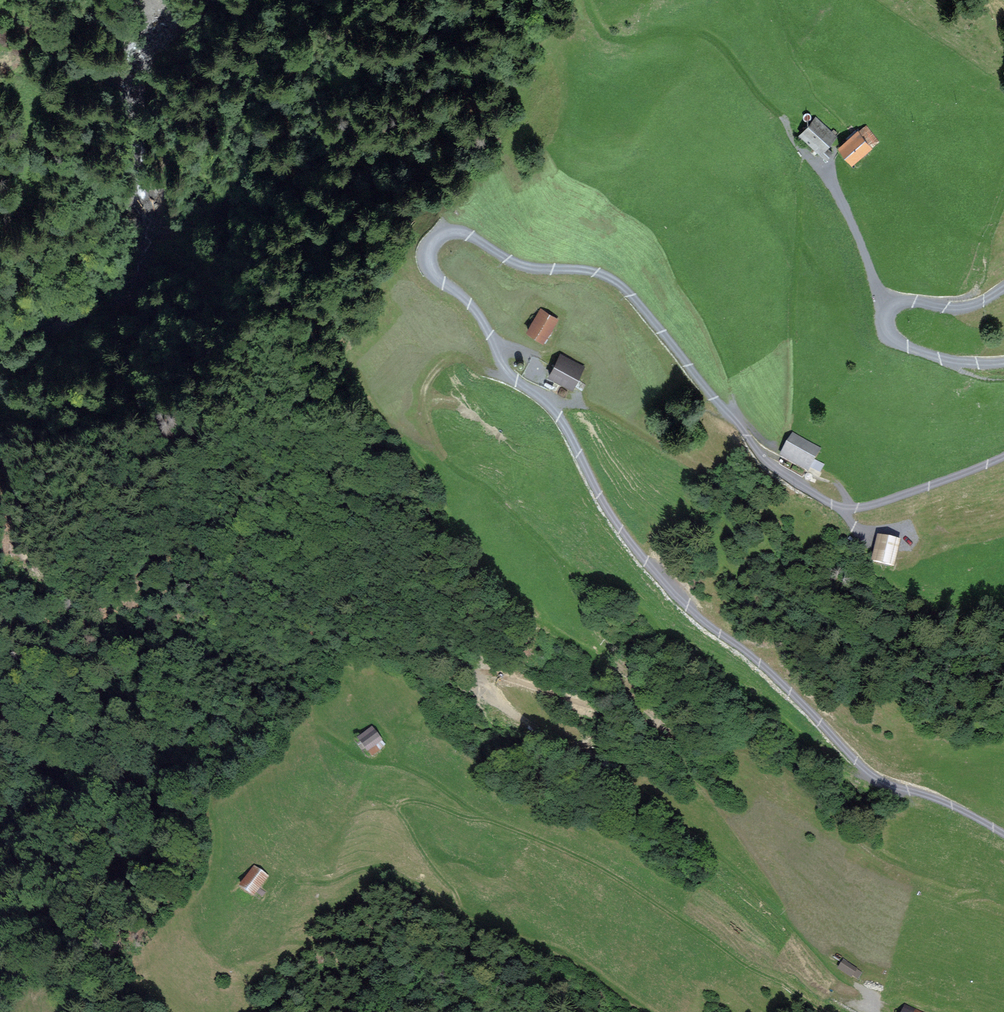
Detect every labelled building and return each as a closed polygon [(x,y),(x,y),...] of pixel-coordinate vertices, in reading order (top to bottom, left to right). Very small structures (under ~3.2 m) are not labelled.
[(836,138),(815,117),(798,135),(827,163),(835,155),(827,147),(836,138)] [(848,139),(839,146),(851,162),(878,141),(866,125),(858,132),(857,129),(847,137),(848,139)] [(536,319),(528,330),(545,342),(546,340),(553,331),(550,329),(557,319),(541,308),(534,318),(536,319)] [(583,367),(560,355),(548,379),(571,391),(583,367)] [(821,448),(792,431),(779,453),(807,470),(821,448)] [(902,538),(878,532),(870,562),(895,568),(902,538)] [(373,726),(357,738),(367,752),(368,751),(371,755),(385,745),(382,741),(383,740),(373,726)] [(255,865),(239,885),(254,896),(269,876),(255,865)] [(857,967),(843,958),(837,968),(851,977),(853,975),(858,978),(861,972),(857,969),(857,967)] [(903,1003),(899,1011),(924,1011),(903,1003)]
